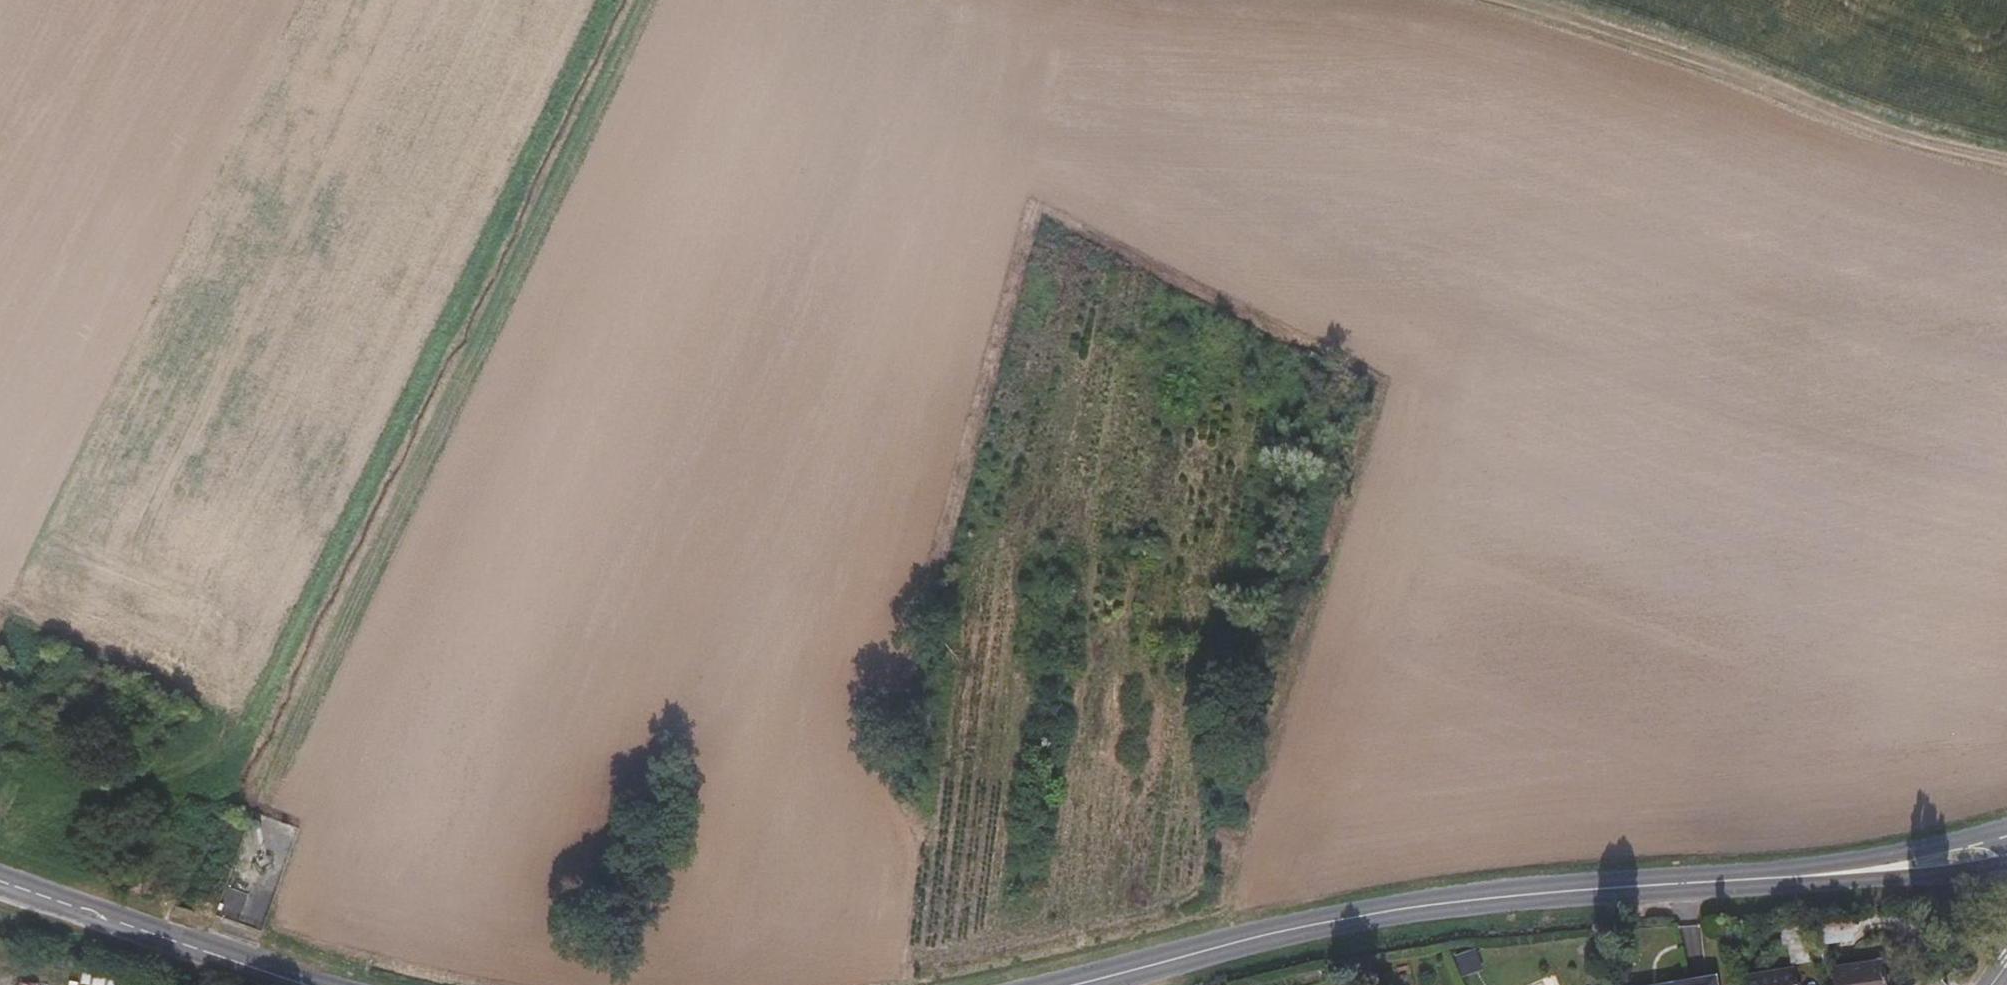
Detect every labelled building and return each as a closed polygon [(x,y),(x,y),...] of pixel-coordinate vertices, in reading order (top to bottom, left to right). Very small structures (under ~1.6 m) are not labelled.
[(1787,956),(1808,955),(1806,917),(1785,918),(1787,956)] [(1480,964),(1471,945),(1450,954),(1459,973),(1480,964)] [(1886,960),(1833,968),(1835,984),(1889,984),(1886,960)] [(1796,968),(1744,976),(1745,984),(1799,984),(1796,968)]
